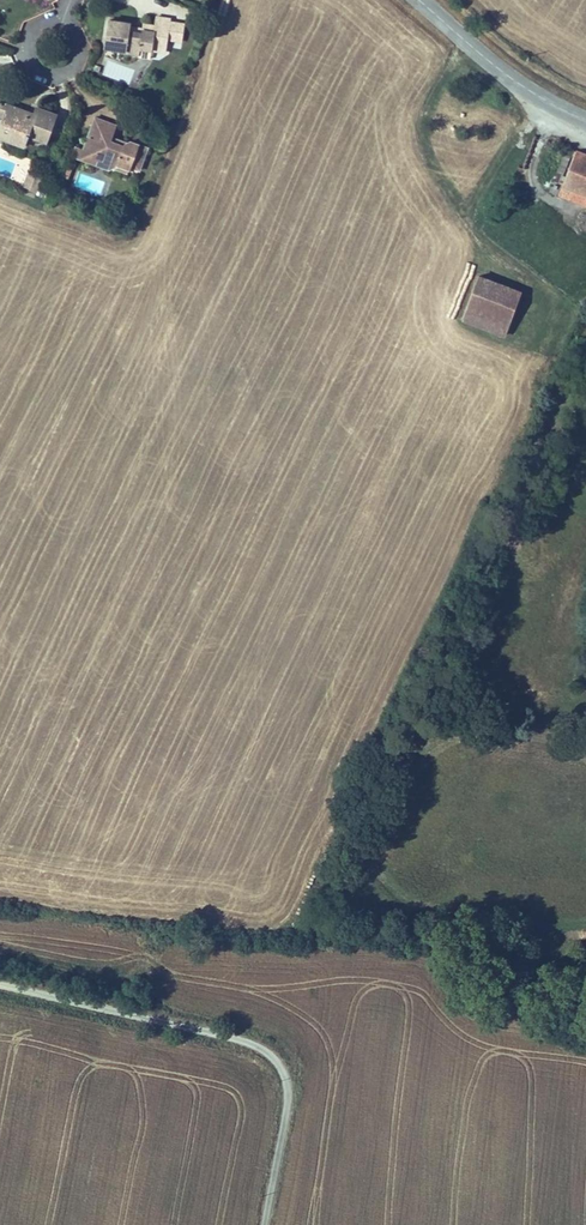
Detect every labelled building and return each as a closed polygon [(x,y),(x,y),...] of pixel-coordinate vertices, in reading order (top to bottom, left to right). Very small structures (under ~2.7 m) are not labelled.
[(105,32),(103,48),(124,51),(123,54),(146,57),(146,51),(158,52),(160,40),(172,42),(175,18),(160,16),(158,25),(146,24),(146,29),(145,33),(129,31),(130,27),(130,24),(107,21),(105,32)] [(171,54),(172,42),(160,40),(158,52),(171,54)] [(55,116),(34,109),(33,114),(31,119),(24,116),(25,111),(6,105),(2,117),(0,124),(0,134),(9,137),(6,144),(23,149),(26,140),(44,147),(55,116)] [(93,120),(80,153),(90,156),(92,162),(103,166),(105,172),(111,169),(117,166),(129,170),(130,167),(138,171),(147,149),(132,143),(124,146),(122,151),(107,145),(109,140),(99,136),(104,124),(93,120)] [(113,128),(104,124),(99,136),(109,140),(113,128)] [(0,134),(0,142),(6,144),(9,137),(0,134)] [(124,146),(109,140),(107,145),(122,151),(124,146)] [(561,189),(574,153),(557,147),(538,140),(524,176),(561,189)] [(90,156),(80,153),(76,162),(105,172),(103,166),(92,162),(90,156)] [(574,153),(561,189),(585,198),(585,157),(574,153)] [(127,175),(129,170),(117,166),(111,169),(127,175)] [(34,193),(46,197),(49,188),(38,184),(34,193)] [(33,198),(44,202),(46,197),(34,193),(33,198)] [(533,310),(479,291),(465,333),(518,351),(533,310)]
